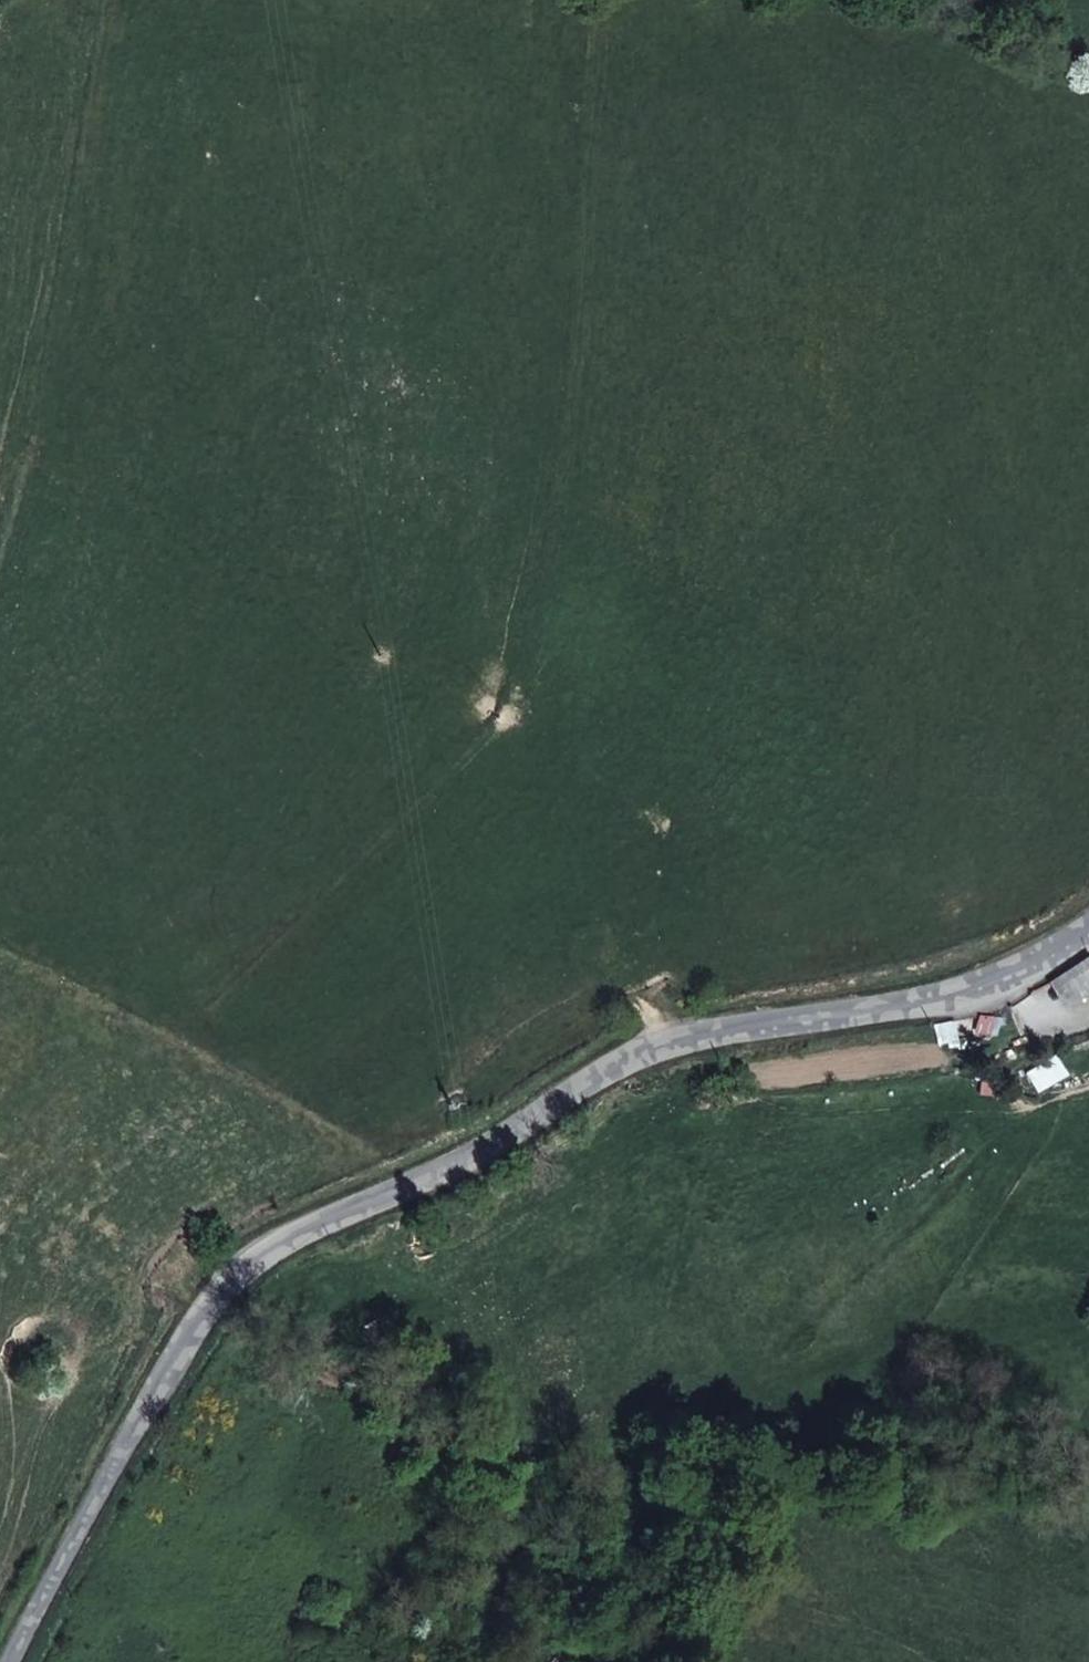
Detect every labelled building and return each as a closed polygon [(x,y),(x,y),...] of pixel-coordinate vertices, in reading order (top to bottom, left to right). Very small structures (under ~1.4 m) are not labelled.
[(1088,958),(1058,978),(1073,1002),(1087,993),(1088,996),(1088,958)] [(1001,1019),(982,1016),(976,1031),(996,1033),(1001,1019)] [(957,1040),(953,1022),(933,1027),(938,1044),(957,1040)]
